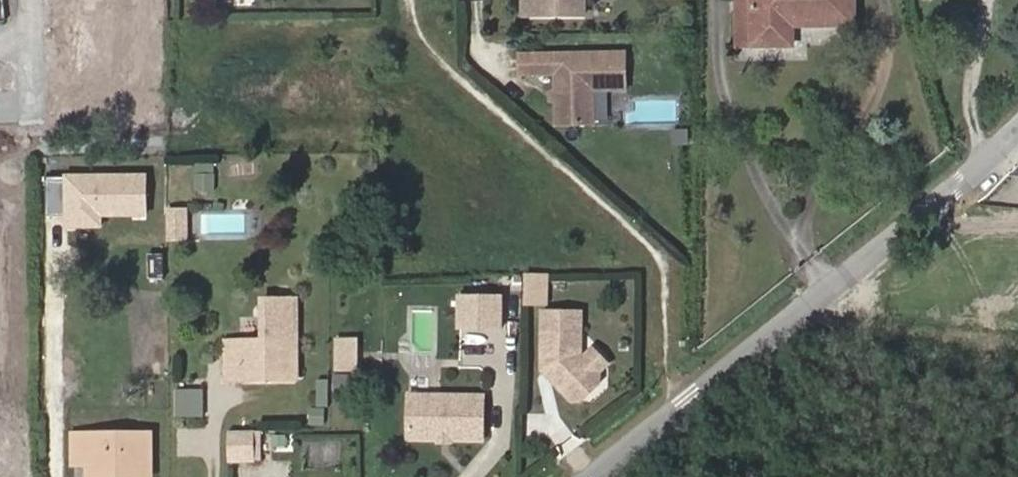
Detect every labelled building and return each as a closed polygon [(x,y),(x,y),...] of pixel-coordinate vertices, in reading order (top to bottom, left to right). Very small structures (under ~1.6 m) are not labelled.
[(524,16),(583,15),(583,0),(524,0),(524,16)] [(793,29),(855,28),(854,0),(752,0),(752,47),(792,47),(793,29)] [(624,53),(554,54),(554,74),(555,126),(593,125),(593,91),(625,90),(624,53)] [(554,74),(554,54),(520,55),(520,74),(554,74)] [(190,191),(211,193),(214,165),(193,164),(190,191)] [(55,231),(70,229),(68,209),(53,211),(55,231)] [(189,240),(189,211),(168,211),(168,240),(189,240)] [(541,275),(516,275),(516,306),(541,306),(541,275)] [(295,340),(295,297),(264,297),(264,340),(295,340)] [(496,298),(453,298),(453,330),(496,330),(496,298)] [(576,315),(537,315),(537,374),(550,374),(550,383),(548,384),(567,404),(577,404),(595,386),(595,376),(578,360),(576,357),(576,315)] [(245,379),(244,340),(227,340),(227,379),(245,379)] [(244,340),(245,379),(296,378),(295,340),(264,340),(244,340)] [(588,350),(578,360),(595,376),(604,367),(588,350)] [(325,379),(313,379),(313,404),(325,404),(325,379)] [(177,417),(206,417),(206,388),(177,388),(177,417)] [(481,403),(404,405),(404,451),(482,449),(481,403)] [(249,471),(250,428),(225,428),(224,470),(249,471)] [(89,465),(89,432),(73,432),(73,465),(89,465)] [(89,432),(89,465),(89,476),(153,476),(152,432),(89,432)]
